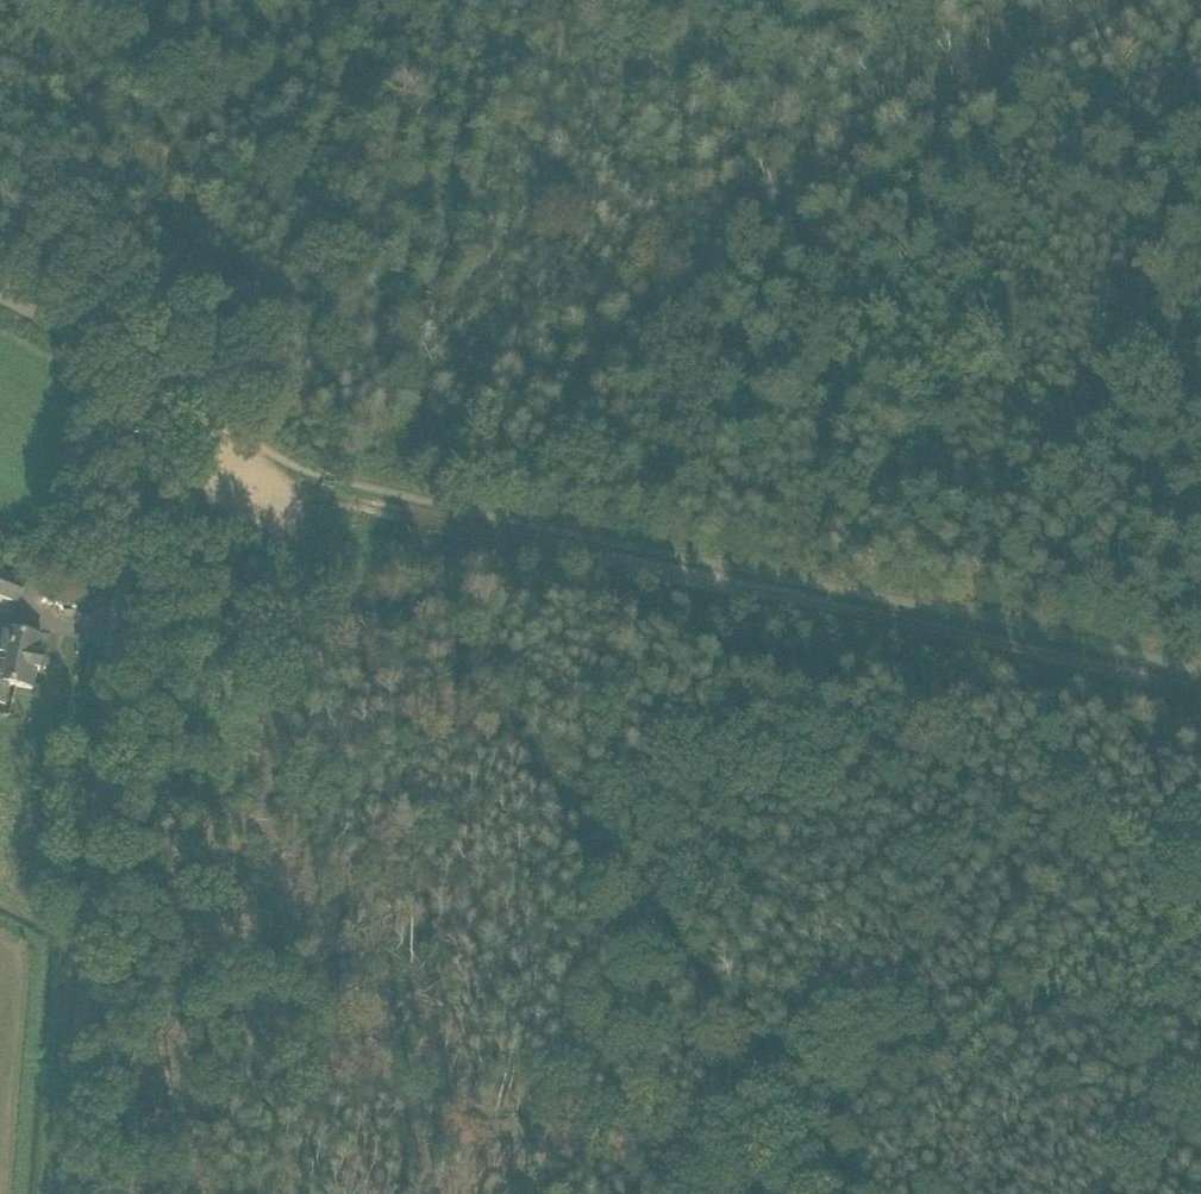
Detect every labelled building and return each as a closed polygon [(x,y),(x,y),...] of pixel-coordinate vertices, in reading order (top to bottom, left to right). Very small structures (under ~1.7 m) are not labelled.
[(15,603),(24,583),(1,574),(5,565),(0,564),(0,597),(15,603)] [(5,706),(9,684),(15,685),(31,688),(40,639),(17,635),(3,632),(0,649),(0,705),(5,706)]
